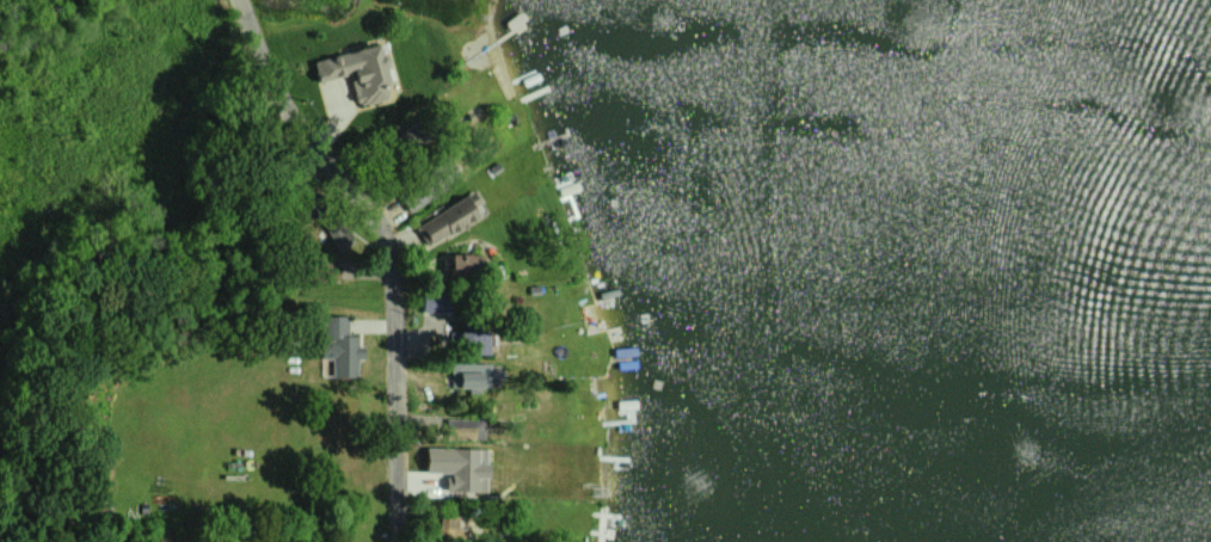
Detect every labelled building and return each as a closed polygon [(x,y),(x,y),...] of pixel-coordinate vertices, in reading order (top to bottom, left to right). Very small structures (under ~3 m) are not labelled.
[(318,82),(349,75),(356,106),(388,98),(385,86),(391,85),(381,44),(313,61),(318,82)] [(480,216),(475,206),(481,203),(474,191),(416,225),(428,246),(480,216)] [(352,232),(331,224),(316,262),(351,277),(360,255),(345,249),(352,232)] [(451,274),(479,275),(480,255),(451,254),(451,274)] [(426,291),(420,310),(450,318),(455,300),(426,291)] [(332,378),(358,377),(357,359),(364,359),(364,347),(357,347),(357,335),(347,335),(347,316),(320,317),(321,359),(332,359),(332,378)] [(488,334),(460,334),(459,354),(488,355),(488,334)] [(487,392),(488,364),(450,363),(449,388),(468,389),(468,392),(487,392)] [(481,438),(482,420),(445,419),(445,438),(481,438)] [(487,449),(426,448),(426,474),(446,474),(445,491),(486,492),(487,449)] [(467,529),(456,529),(457,516),(439,515),(438,541),(466,541),(467,529)]
